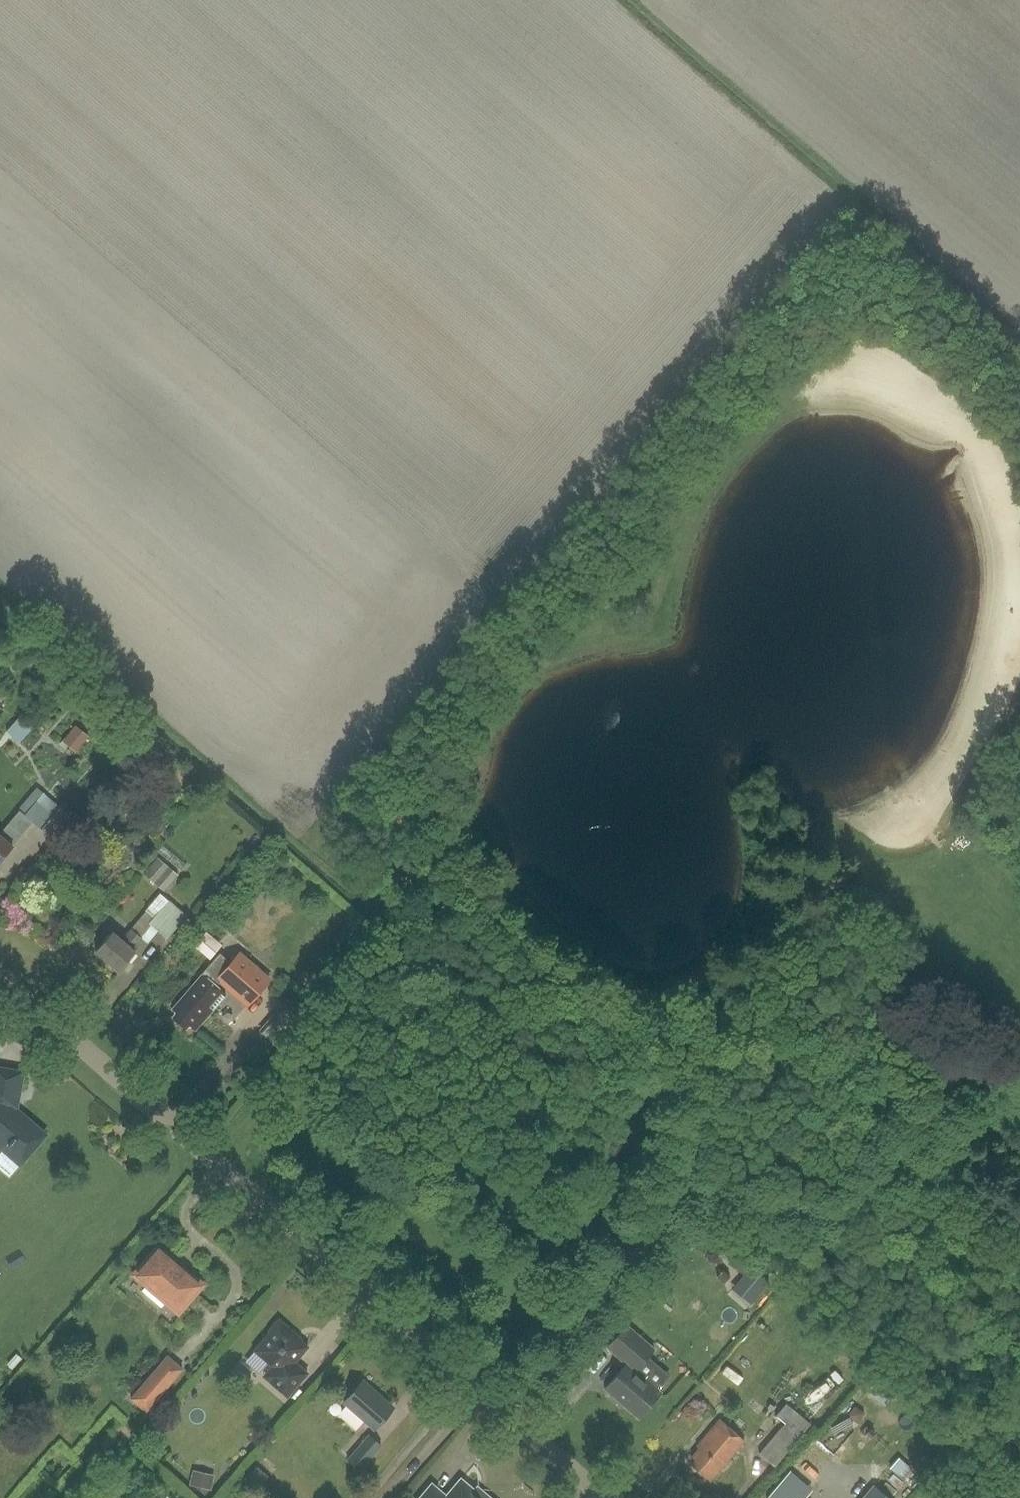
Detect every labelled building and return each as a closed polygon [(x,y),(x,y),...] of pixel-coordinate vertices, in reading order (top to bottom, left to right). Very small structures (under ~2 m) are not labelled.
[(19,716),(8,729),(21,740),(32,728),(19,716)] [(13,848),(11,846),(32,821),(42,829),(61,806),(36,785),(17,807),(20,809),(0,833),(0,863),(13,848)] [(165,891),(178,875),(158,858),(145,874),(165,891)] [(109,935),(95,952),(119,972),(133,955),(130,953),(141,939),(146,943),(157,930),(168,939),(188,916),(169,899),(155,916),(147,909),(129,929),(118,942),(109,935)] [(210,960),(222,946),(207,933),(195,946),(210,960)] [(272,979),(240,950),(230,962),(215,978),(221,984),(247,1007),(272,979)] [(193,1033),(225,995),(217,988),(221,984),(215,978),(230,962),(220,954),(171,1011),(174,1014),(170,1019),(185,1031),(188,1028),(193,1033)] [(429,985),(440,972),(431,964),(420,976),(429,985)] [(49,1135),(19,1108),(25,1072),(0,1067),(0,1150),(2,1152),(0,1155),(0,1164),(12,1174),(19,1166),(20,1167),(49,1135)] [(159,1250),(137,1275),(148,1284),(142,1291),(161,1308),(167,1301),(178,1310),(200,1285),(159,1250)] [(270,1333),(254,1351),(278,1371),(269,1381),(287,1397),(307,1373),(295,1362),(308,1347),(290,1332),(291,1330),(279,1320),(268,1332),(270,1333)] [(661,1393),(657,1390),(670,1376),(648,1357),(655,1350),(627,1325),(607,1348),(626,1365),(605,1389),(639,1419),(661,1393)] [(166,1354),(129,1398),(145,1412),(182,1368),(166,1354)] [(362,1381),(344,1402),(375,1429),(393,1408),(362,1381)] [(809,1425),(785,1404),(775,1416),(784,1423),(759,1453),(774,1466),(809,1425)] [(708,1482),(743,1440),(719,1419),(694,1448),(696,1449),(690,1458),(693,1460),(689,1465),(708,1482)] [(368,1434),(346,1459),(360,1471),(381,1446),(368,1434)] [(258,1490),(269,1478),(257,1467),(246,1479),(258,1490)] [(213,1487),(216,1473),(194,1468),(191,1483),(213,1487)] [(807,1496),(786,1477),(767,1497),(806,1497),(807,1496)] [(432,1484),(420,1497),(482,1497),(461,1480),(446,1497),(432,1484)] [(873,1484),(862,1497),(889,1497),(873,1484)]
